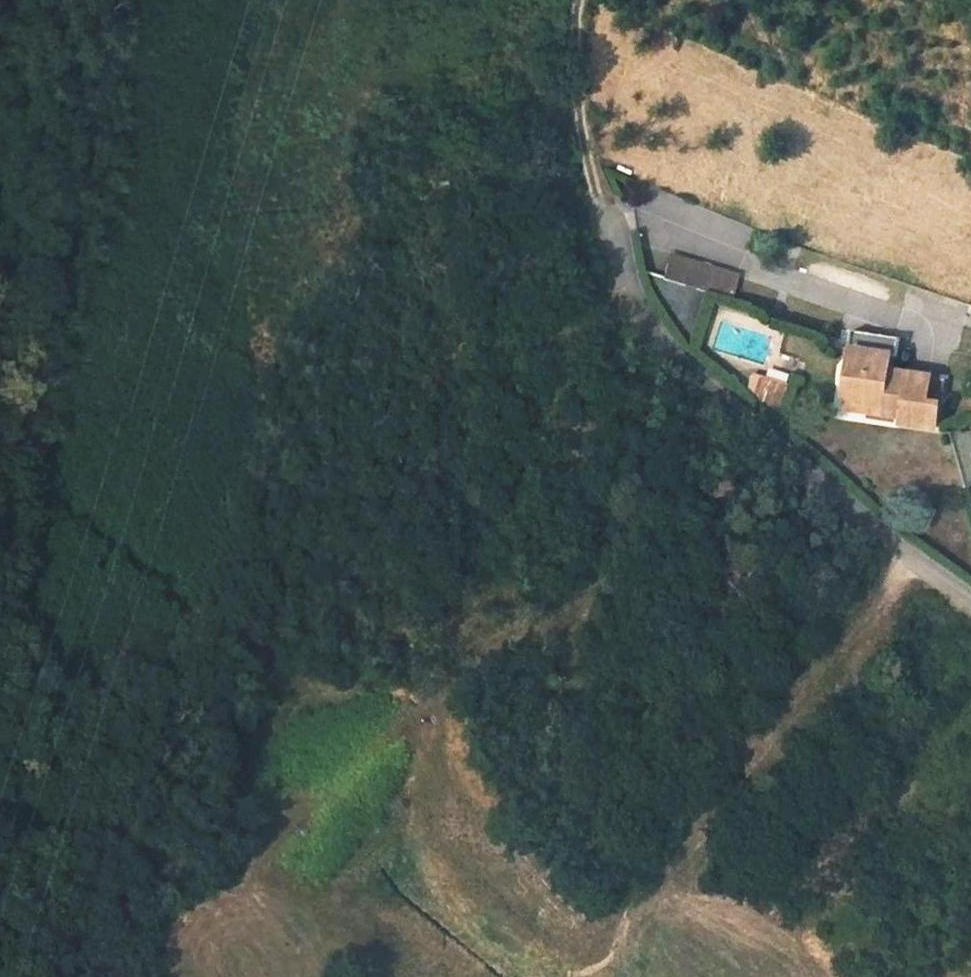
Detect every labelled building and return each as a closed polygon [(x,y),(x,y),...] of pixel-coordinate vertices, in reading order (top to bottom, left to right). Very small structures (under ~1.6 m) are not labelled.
[(664,279),(733,298),(740,273),(671,254),(664,279)] [(905,326),(858,316),(855,333),(872,338),(859,392),(903,403),(902,412),(932,418),(939,395),(926,391),(931,366),(892,356),(895,341),(901,343),(905,326)] [(755,373),(744,392),(775,409),(786,390),(755,373)]
